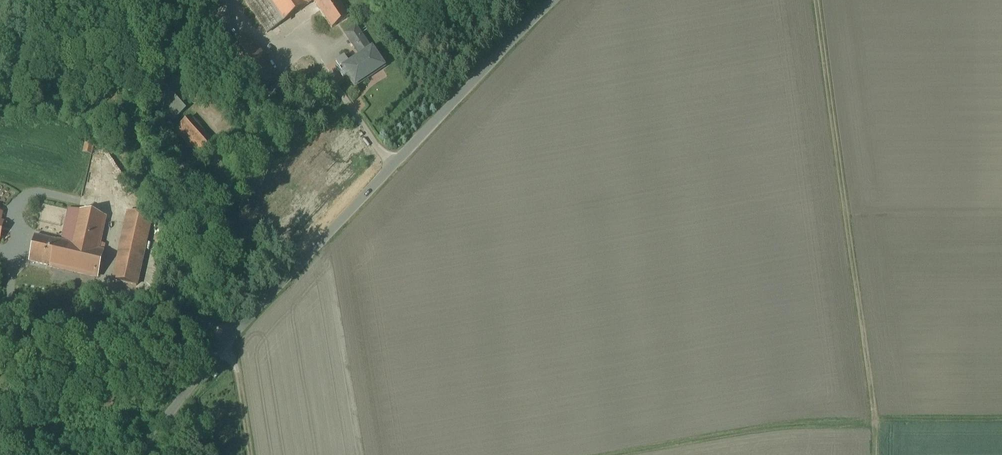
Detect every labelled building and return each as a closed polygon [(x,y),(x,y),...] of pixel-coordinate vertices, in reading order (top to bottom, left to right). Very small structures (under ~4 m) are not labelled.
[(282,14),(303,0),(273,0),(282,14)] [(343,0),(314,0),(328,22),(349,9),(343,0)] [(277,67),(248,25),(223,42),(252,84),(277,67)] [(368,53),(352,30),(320,52),(335,74),(368,53)] [(152,93),(160,86),(155,81),(145,91),(159,104),(161,102),(152,93)] [(188,116),(171,132),(196,158),(213,142),(188,116)] [(84,154),(91,154),(93,142),(86,141),(84,154)] [(158,209),(127,202),(113,269),(144,275),(158,209)] [(32,257),(59,262),(97,269),(109,211),(71,203),(65,234),(37,229),(32,257)]
